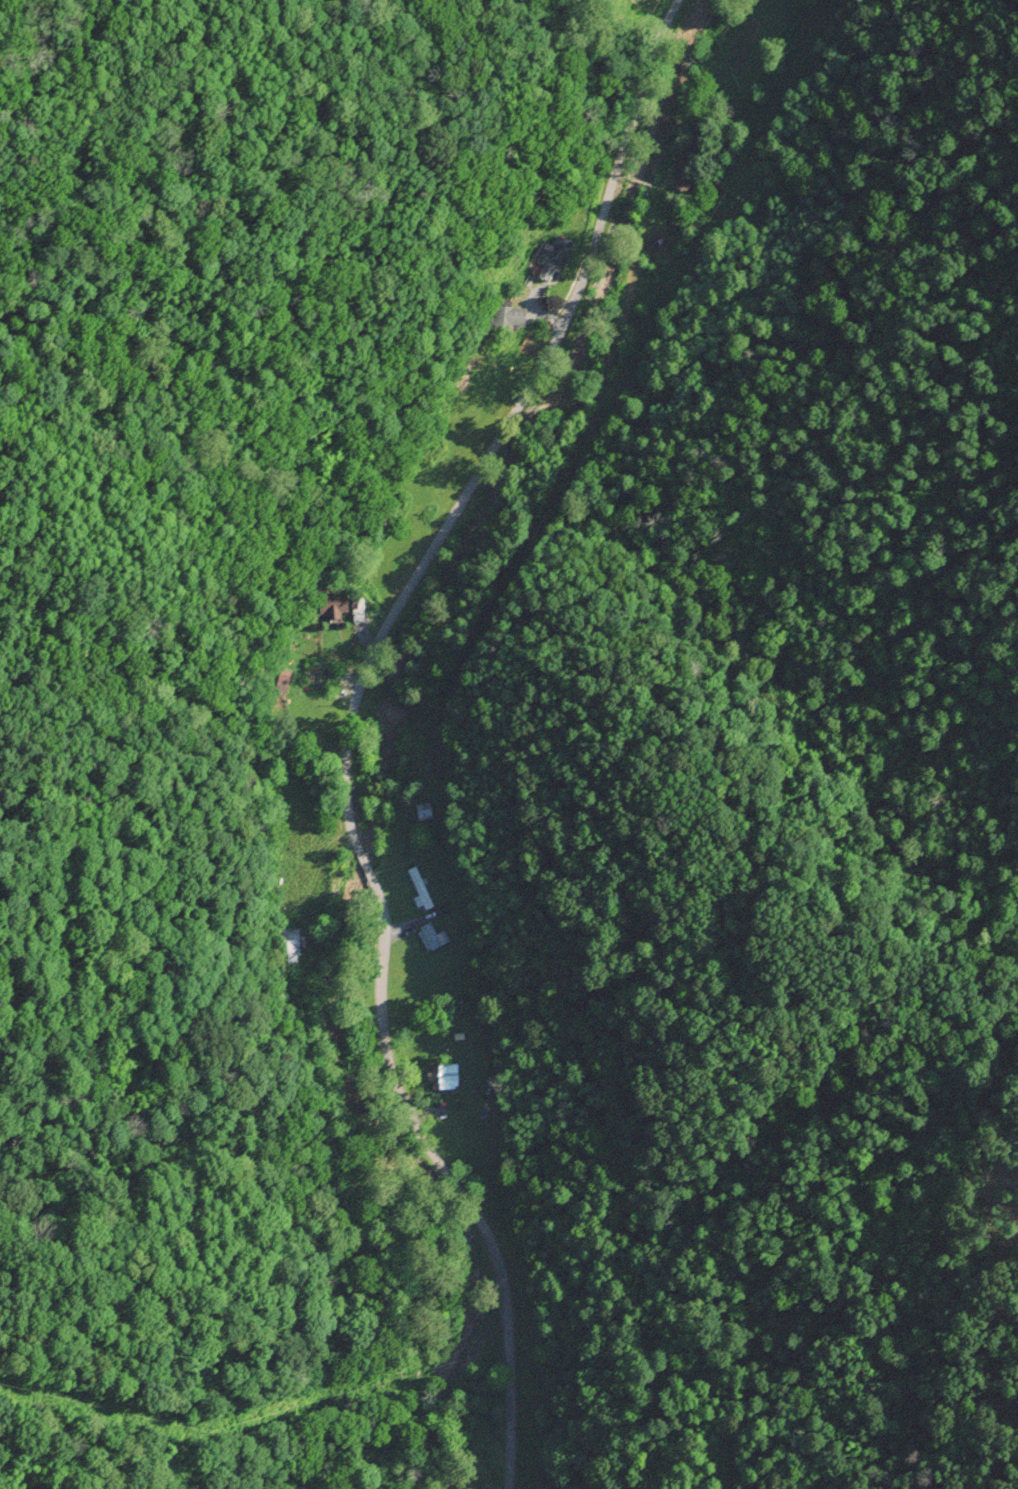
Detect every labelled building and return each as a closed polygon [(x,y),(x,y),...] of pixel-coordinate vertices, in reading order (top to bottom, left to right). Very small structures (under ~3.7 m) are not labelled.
[(672,223),(676,210),(691,216),(687,228),(672,223)] [(543,266),(536,263),(545,244),(552,247),(557,236),(572,243),(558,273),(553,271),(548,280),(538,276),(543,266)] [(496,305),(524,308),(522,326),(494,323),(496,305)] [(327,619),(327,614),(320,614),(319,601),(346,600),(347,613),(340,613),(340,618),(327,619)] [(304,678),(311,661),(330,668),(323,686),(304,678)] [(414,802),(429,800),(431,817),(417,819),(414,802)] [(406,868),(416,864),(434,905),(424,910),(406,868)] [(431,951),(418,932),(429,925),(436,936),(442,931),(448,940),(431,951)] [(275,929),(299,929),(299,954),(275,954),(275,929)] [(432,1064),(457,1063),(458,1087),(432,1089),(432,1064)]
